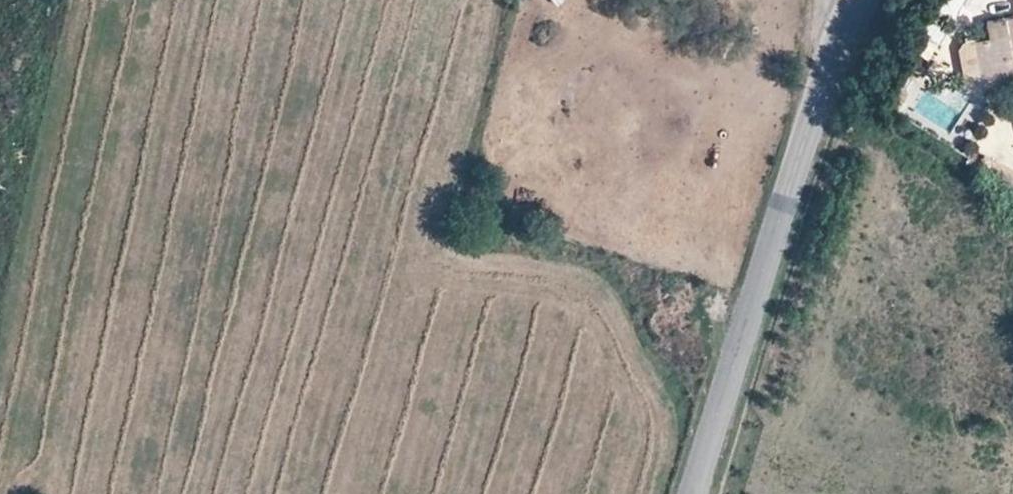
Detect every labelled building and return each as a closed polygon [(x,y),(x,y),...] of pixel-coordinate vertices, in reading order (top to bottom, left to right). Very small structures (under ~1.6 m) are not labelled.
[(959,40),(955,46),(964,89),(1012,78),(1012,13),(998,15),(983,18),(985,34),(959,40)] [(922,16),(917,32),(938,38),(942,22),(922,16)]
